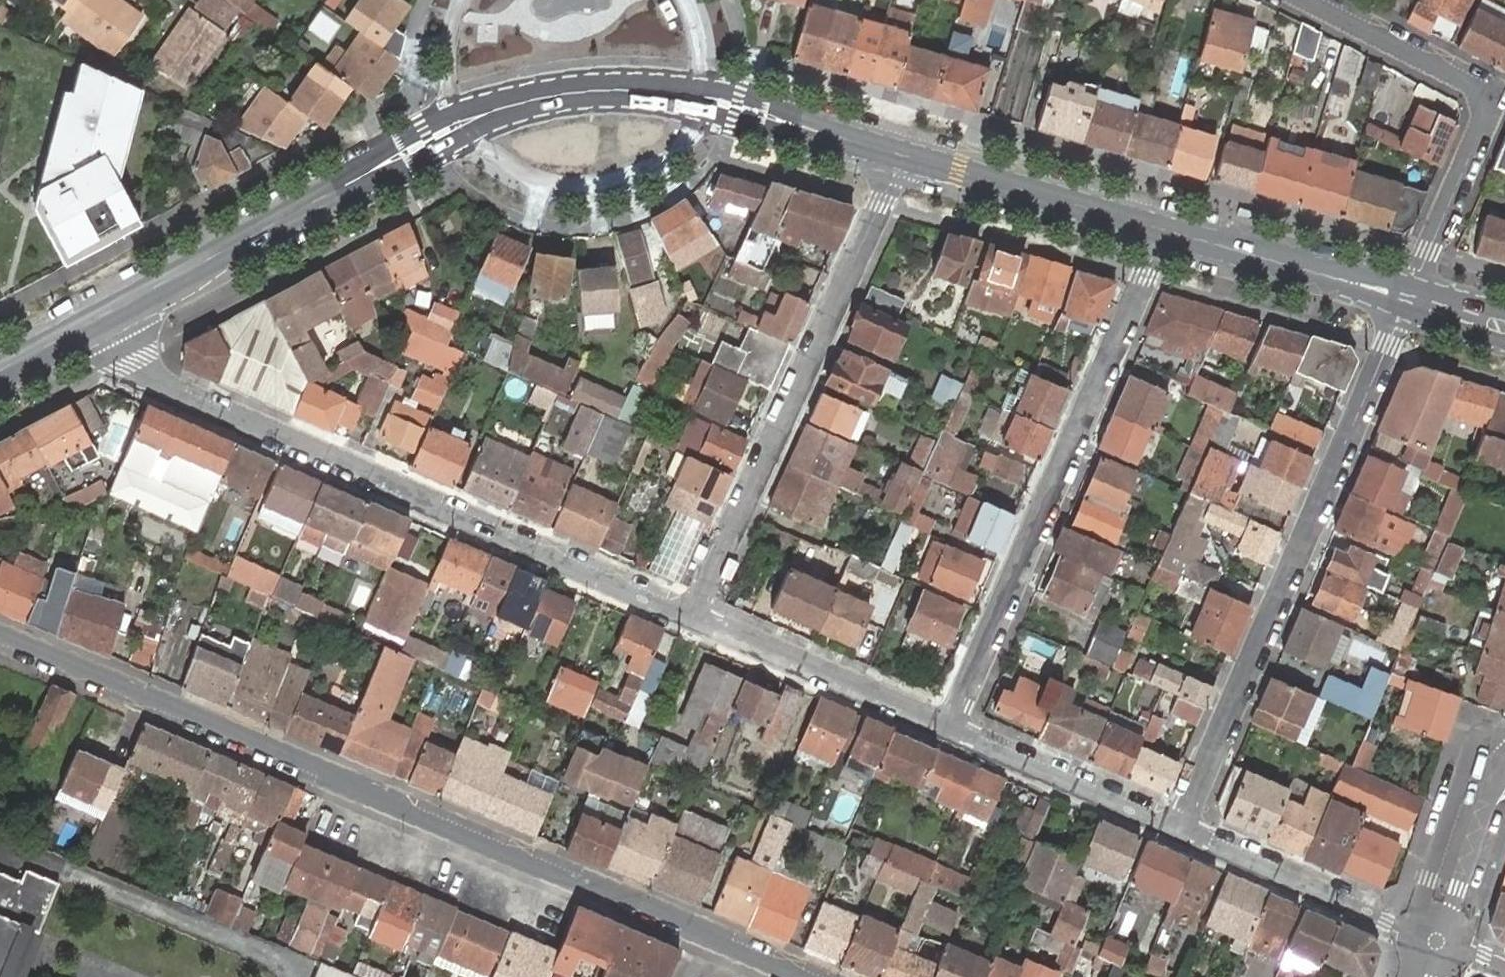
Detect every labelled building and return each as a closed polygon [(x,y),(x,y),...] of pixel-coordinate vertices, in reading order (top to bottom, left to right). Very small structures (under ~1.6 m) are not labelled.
[(67,9),(74,0),(54,0),(67,9)] [(61,17),(114,55),(142,17),(118,0),(74,0),(67,9),(61,17)] [(221,25),(234,7),(223,0),(201,0),(197,7),(221,25)] [(245,0),(228,0),(245,12),(250,4),(245,0)] [(348,23),(360,31),(381,47),(410,7),(410,6),(402,0),(365,0),(348,23)] [(809,5),(818,7),(828,11),(834,12),(835,8),(837,3),(837,0),(810,0),(809,5)] [(991,0),(964,0),(959,18),(978,23),(984,1),(990,3),(991,0)] [(1015,28),(1031,32),(1038,4),(1024,0),(1015,28)] [(1141,3),(1159,11),(1163,0),(1137,0),(1141,3)] [(1167,4),(1190,11),(1194,0),(1168,0),(1167,4)] [(1416,1),(1407,20),(1427,30),(1437,11),(1460,24),(1472,0),(1423,0),(1421,3),(1416,1)] [(1504,24),(1504,10),(1485,0),(1484,0),(1478,10),(1504,24)] [(250,4),(245,12),(265,27),(271,19),(250,4)] [(792,59),(817,66),(834,12),(828,11),(818,7),(809,5),(792,59)] [(170,36),(151,63),(183,86),(223,31),(192,9),(172,37),(170,36)] [(1504,42),(1504,24),(1478,10),(1476,9),(1457,46),(1494,65),(1504,42)] [(1254,23),(1211,10),(1207,24),(1198,57),(1240,69),(1249,37),(1254,23)] [(817,66),(843,73),(859,20),(850,17),(839,14),(834,12),(817,66)] [(1301,23),(1283,13),(1274,44),(1293,49),(1301,23)] [(843,73),(868,80),(883,27),(878,25),(867,22),(859,20),(843,73)] [(1293,49),(1289,63),(1300,66),(1303,57),(1313,60),(1320,32),(1301,23),(1293,49)] [(1254,25),(1246,52),(1260,57),(1268,29),(1254,25)] [(868,80),(893,88),(905,47),(909,35),(899,32),(889,29),(883,27),(868,80)] [(399,59),(381,47),(360,31),(346,51),(331,72),(350,86),(369,100),(385,78),(381,73),(385,69),(390,72),(399,59)] [(932,99),(975,111),(986,70),(961,63),(966,46),(949,41),(944,58),(932,99)] [(1494,65),(1504,70),(1504,43),(1494,65)] [(321,65),(331,72),(346,51),(336,44),(321,65)] [(1343,44),(1330,89),(1344,93),(1348,80),(1353,81),(1361,53),(1343,44)] [(893,88),(932,99),(944,58),(917,50),(909,48),(905,47),(893,88)] [(1374,93),(1382,65),(1367,59),(1359,88),(1374,93)] [(135,87),(80,62),(72,92),(64,90),(36,193),(46,211),(43,212),(66,254),(136,216),(118,181),(111,169),(114,159),(123,162),(136,110),(130,108),(135,87)] [(321,65),(319,63),(289,104),(306,116),(322,126),(350,86),(331,72),(321,65)] [(385,78),(390,72),(385,69),(381,73),(385,78)] [(1239,75),(1234,90),(1229,110),(1240,113),(1250,79),(1239,75)] [(1036,128),(1080,141),(1093,97),(1079,93),(1080,87),(1066,82),(1063,89),(1049,85),(1036,128)] [(1080,141),(1123,153),(1135,111),(1139,98),(1118,93),(1113,91),(1095,86),(1093,97),(1080,141)] [(142,89),(135,87),(130,108),(136,110),(142,89)] [(247,131),(283,147),(306,116),(289,104),(273,92),(247,131)] [(1123,153),(1166,166),(1177,127),(1179,123),(1184,104),(1177,102),(1171,122),(1141,113),(1145,100),(1139,98),(1135,111),(1123,153)] [(1166,166),(1205,177),(1216,138),(1187,130),(1194,106),(1184,104),(1179,123),(1177,127),(1166,166)] [(1400,148),(1438,165),(1456,123),(1436,114),(1419,106),(1417,111),(1405,137),(1367,119),(1364,131),(1400,148)] [(193,168),(204,190),(236,173),(250,165),(241,149),(228,157),(219,139),(205,133),(208,126),(210,120),(191,112),(180,107),(171,133),(193,142),(185,165),(193,168)] [(227,128),(210,120),(208,126),(224,134),(227,128)] [(228,157),(241,149),(231,132),(219,139),(228,157)] [(245,148),(257,141),(240,134),(237,140),(245,148)] [(1491,167),(1504,173),(1504,134),(1491,167)] [(1253,190),(1296,203),(1312,150),(1304,148),(1300,159),(1274,151),(1276,140),(1268,138),(1264,154),(1253,190)] [(1287,143),(1276,140),(1274,151),(1300,159),(1304,148),(1293,144),(1287,143)] [(1214,179),(1253,190),(1264,154),(1225,143),(1214,179)] [(1296,203),(1339,215),(1350,179),(1352,172),(1355,162),(1346,160),(1343,172),(1317,164),(1321,152),(1312,150),(1296,203)] [(1330,156),(1321,152),(1317,164),(1343,172),(1346,160),(1336,157),(1330,156)] [(118,181),(123,162),(114,159),(111,169),(118,181)] [(1352,172),(1350,179),(1391,191),(1393,183),(1352,172)] [(742,211),(730,240),(741,245),(744,238),(757,209),(766,189),(720,176),(711,196),(749,207),(747,213),(742,211)] [(1412,225),(1426,192),(1400,184),(1393,183),(1391,191),(1350,179),(1339,215),(1387,229),(1401,233),(1412,225)] [(794,189),(769,182),(766,189),(757,209),(744,238),(741,245),(735,259),(761,271),(772,248),(760,243),(762,238),(771,242),(779,245),(781,239),(795,244),(810,251),(815,240),(820,243),(833,248),(852,205),(794,189)] [(46,211),(36,193),(33,207),(64,265),(140,224),(136,216),(66,254),(43,212),(46,211)] [(749,207),(711,196),(709,202),(742,211),(747,213),(749,207)] [(654,218),(650,219),(665,251),(678,243),(706,227),(684,198),(670,209),(654,218)] [(1484,215),(1504,221),(1504,211),(1487,205),(1484,215)] [(1484,215),(1473,254),(1504,262),(1504,221),(1484,215)] [(407,222),(377,239),(391,276),(395,286),(402,282),(397,273),(422,260),(407,222)] [(678,243),(665,251),(668,257),(672,264),(715,239),(706,227),(678,243)] [(637,232),(617,238),(627,275),(628,274),(632,288),(638,309),(654,305),(648,283),(652,282),(637,232)] [(528,248),(495,234),(479,271),(475,280),(488,285),(495,288),(499,280),(511,286),(528,248)] [(978,241),(959,236),(959,238),(947,235),(933,273),(963,284),(978,241)] [(391,276),(377,239),(347,255),(371,300),(395,287),(395,286),(391,276)] [(730,240),(724,252),(726,255),(735,259),(741,245),(730,240)] [(1024,255),(989,244),(978,281),(996,286),(989,306),(1007,311),(1013,291),(1024,255)] [(569,258),(537,253),(530,293),(563,298),(569,258)] [(371,300),(347,255),(319,270),(339,308),(350,327),(375,313),(371,300)] [(1069,267),(1030,256),(1019,293),(1015,302),(1014,306),(1013,308),(1018,310),(1020,305),(1024,295),(1036,298),(1030,316),(1050,322),(1056,304),(1058,304),(1069,267)] [(761,271),(735,259),(728,274),(765,290),(771,274),(761,271)] [(422,260),(397,273),(402,282),(425,269),(422,260)] [(613,265),(576,269),(580,311),(589,311),(590,322),(610,320),(609,309),(617,308),(613,265)] [(716,275),(711,266),(698,274),(703,283),(716,275)] [(1115,280),(1074,269),(1061,312),(1054,327),(1063,329),(1064,323),(1067,313),(1097,322),(1115,280)] [(319,270),(264,300),(284,337),(301,329),(339,308),(319,270)] [(499,280),(495,288),(508,294),(511,286),(499,280)] [(996,286),(978,281),(972,301),(989,306),(996,286)] [(904,300),(870,285),(863,300),(898,316),(904,300)] [(789,343),(808,302),(785,292),(783,297),(771,293),(762,312),(763,312),(760,320),(747,314),(743,324),(748,326),(755,329),(756,329),(768,334),(789,343)] [(1163,294),(1147,331),(1166,336),(1163,348),(1201,359),(1206,348),(1223,311),(1163,294)] [(215,382),(293,415),(307,383),(308,381),(290,348),(284,337),(264,300),(213,327),(184,343),(182,367),(215,382)] [(446,344),(459,314),(435,304),(428,320),(404,310),(412,331),(446,344)] [(906,326),(861,306),(852,325),(855,327),(849,339),(891,358),(906,326)] [(1223,311),(1206,348),(1201,359),(1197,369),(1209,374),(1219,352),(1213,349),(1215,346),(1243,359),(1260,322),(1223,311)] [(1093,331),(1097,322),(1067,313),(1064,323),(1093,331)] [(676,314),(656,340),(667,345),(686,321),(676,314)] [(516,335),(515,335),(507,370),(537,383),(558,392),(563,395),(569,382),(578,361),(568,357),(562,370),(526,354),(530,340),(536,319),(521,315),(516,335)] [(1309,336),(1267,323),(1246,371),(1254,374),(1257,364),(1292,373),(1294,369),(1309,336)] [(748,326),(738,348),(746,352),(756,329),(755,329),(748,326)] [(284,337),(290,348),(307,340),(301,329),(284,337)] [(720,341),(711,364),(714,365),(744,378),(769,388),(789,343),(768,334),(756,329),(746,352),(738,348),(720,341)] [(462,351),(446,344),(412,331),(405,348),(455,369),(462,351)] [(1166,336),(1147,331),(1142,342),(1163,348),(1166,336)] [(1347,346),(1309,336),(1294,369),(1292,373),(1288,383),(1298,387),(1304,373),(1341,388),(1354,360),(1347,346)] [(483,360),(507,370),(513,345),(493,337),(483,360)] [(290,348),(308,381),(324,371),(307,340),(290,348)] [(338,351),(343,361),(363,350),(357,340),(338,351)] [(656,340),(646,357),(632,382),(644,388),(667,345),(656,340)] [(293,415),(331,432),(335,423),(350,429),(359,410),(374,416),(389,383),(396,368),(396,367),(389,362),(377,357),(363,350),(343,361),(342,361),(355,367),(370,374),(356,405),(345,400),(317,387),(307,383),(293,415)] [(835,363),(826,383),(871,402),(877,388),(896,397),(904,379),(886,370),(844,351),(837,365),(835,363)] [(725,421),(744,378),(714,365),(711,364),(705,362),(701,360),(681,405),(685,407),(693,411),(695,408),(725,421)] [(308,381),(307,383),(317,387),(355,367),(342,361),(324,371),(308,381)] [(1065,375),(1037,363),(1033,373),(1061,385),(1065,375)] [(981,370),(971,366),(963,383),(960,389),(970,393),(981,370)] [(1031,372),(1020,367),(1015,377),(1021,380),(1019,385),(1015,395),(1010,394),(1003,408),(1014,413),(1051,429),(1060,408),(1055,404),(1060,391),(1063,386),(1061,385),(1033,373),(1031,372)] [(1418,367),(1403,371),(1371,446),(1423,468),(1444,412),(1458,378),(1418,367)] [(396,368),(389,383),(399,387),(405,372),(396,368)] [(415,396),(438,406),(449,379),(436,373),(432,381),(423,378),(415,396)] [(958,395),(960,389),(963,383),(940,373),(935,385),(958,395)] [(1168,391),(1129,374),(1112,413),(1148,428),(1152,430),(1163,434),(1166,428),(1154,424),(1168,391)] [(1194,375),(1189,386),(1186,393),(1201,400),(1224,410),(1227,412),(1235,394),(1194,375)] [(627,397),(580,376),(570,399),(617,419),(627,397)] [(1497,389),(1458,378),(1444,412),(1485,424),(1497,389)] [(558,393),(537,383),(529,399),(550,409),(553,404),(558,393)] [(951,409),(958,395),(935,385),(929,398),(951,409)] [(954,433),(972,394),(970,393),(960,389),(958,395),(951,409),(942,428),(951,433),(954,433)] [(1497,389),(1485,424),(1482,431),(1473,454),(1504,465),(1504,392),(1497,389)] [(570,399),(558,393),(553,404),(576,414),(562,446),(584,456),(587,451),(603,413),(570,399)] [(847,435),(857,439),(868,413),(858,409),(821,393),(809,420),(847,435)] [(84,395),(70,403),(91,441),(93,446),(107,438),(84,395)] [(379,435),(418,451),(428,427),(433,417),(394,400),(379,435)] [(1224,410),(1201,400),(1199,406),(1206,410),(1194,439),(1187,437),(1184,444),(1191,447),(1205,452),(1208,446),(1224,410)] [(70,403),(26,427),(45,461),(47,465),(63,455),(71,470),(98,455),(93,446),(91,441),(70,403)] [(108,493),(195,531),(218,478),(233,444),(189,425),(146,406),(108,493)] [(1014,413),(1003,408),(991,437),(1002,442),(1001,444),(1038,459),(1051,429),(1014,413)] [(1224,410),(1208,446),(1222,453),(1233,430),(1239,432),(1245,419),(1227,412),(1224,410)] [(617,419),(603,413),(587,451),(614,462),(630,425),(617,419)] [(697,460),(699,455),(732,469),(745,440),(704,421),(685,413),(675,435),(651,423),(648,432),(663,438),(662,443),(688,456),(697,460)] [(1112,413),(1097,448),(1133,463),(1148,428),(1112,413)] [(1322,433),(1274,413),(1268,428),(1316,448),(1322,433)] [(789,465),(837,486),(838,487),(847,468),(840,465),(851,443),(807,424),(789,465)] [(0,441),(0,478),(7,490),(22,483),(18,475),(45,461),(26,427),(0,441)] [(411,467),(453,485),(470,445),(456,439),(449,436),(428,427),(418,451),(411,467)] [(949,437),(951,433),(942,428),(938,438),(924,468),(921,475),(931,479),(932,477),(965,491),(971,480),(960,475),(972,447),(949,437)] [(449,436),(456,439),(458,434),(459,432),(452,429),(449,436)] [(663,438),(648,432),(631,472),(638,475),(650,447),(659,451),(662,443),(663,438)] [(933,440),(922,434),(910,461),(921,466),(933,440)] [(462,489),(507,508),(529,458),(484,438),(462,489)] [(1299,486),(1312,456),(1272,439),(1259,468),(1299,486)] [(233,444),(218,478),(247,490),(252,478),(265,484),(275,462),(262,457),(233,444)] [(1181,489),(1188,492),(1205,452),(1191,447),(1178,477),(1185,480),(1181,489)] [(507,508),(549,527),(574,466),(564,462),(566,458),(550,452),(547,459),(531,453),(529,458),(507,508)] [(1405,469),(1367,453),(1350,492),(1382,506),(1388,509),(1400,515),(1409,495),(1397,489),(1405,469)] [(1014,481),(1022,463),(1001,454),(993,472),(1014,481)] [(717,502),(729,474),(697,460),(688,456),(677,483),(672,493),(712,513),(717,502)] [(1101,457),(1084,496),(1125,514),(1134,518),(1138,508),(1123,502),(1135,472),(1101,457)] [(1287,514),(1299,486),(1259,468),(1250,464),(1238,459),(1226,488),(1237,493),(1287,514)] [(882,506),(900,513),(920,470),(902,462),(882,506)] [(299,534),(322,482),(280,464),(259,514),(260,518),(299,534)] [(789,465),(770,506),(819,527),(837,486),(789,465)] [(1397,489),(1409,495),(1417,474),(1405,469),(1397,489)] [(1440,475),(1437,481),(1453,489),(1460,492),(1465,479),(1448,472),(1447,477),(1440,475)] [(903,514),(900,521),(902,522),(913,527),(927,533),(933,520),(917,512),(931,479),(921,475),(903,514)] [(14,503),(7,490),(0,478),(0,503),(4,508),(14,503)] [(252,478),(247,490),(260,496),(265,484),(252,478)] [(327,531),(344,492),(322,482),(299,534),(321,544),(327,531)] [(71,510),(108,493),(103,483),(85,492),(84,489),(65,498),(71,510)] [(863,484),(858,495),(875,503),(880,491),(863,484)] [(553,528),(598,548),(616,505),(572,485),(553,528)] [(1436,530),(1448,536),(1457,516),(1466,494),(1460,492),(1453,489),(1436,530)] [(368,502),(344,492),(327,531),(350,541),(352,536),(368,502)] [(1157,564),(1189,578),(1204,544),(1199,539),(1189,534),(1204,499),(1188,492),(1170,534),(1163,550),(1157,564)] [(1350,492),(1334,530),(1366,544),(1400,558),(1403,552),(1397,549),(1409,523),(1380,511),(1382,506),(1350,492)] [(712,513),(672,493),(667,504),(708,522),(712,513)] [(998,551),(1014,515),(968,495),(952,531),(998,551)] [(1125,514),(1084,496),(1073,524),(1121,545),(1123,541),(1115,537),(1117,533),(1125,514)] [(408,520),(368,502),(352,536),(393,554),(408,520)] [(1279,531),(1211,502),(1203,520),(1206,521),(1251,540),(1245,555),(1265,564),(1267,559),(1271,549),(1279,531)] [(631,525),(615,519),(607,536),(623,543),(631,525)] [(907,541),(913,527),(902,522),(895,536),(907,541)] [(1107,574),(1118,549),(1063,526),(1053,551),(1107,574)] [(1422,568),(1432,572),(1446,540),(1448,536),(1436,530),(1435,529),(1420,567),(1422,568)] [(1153,546),(1163,550),(1170,534),(1160,530),(1153,546)] [(1115,537),(1123,541),(1125,536),(1117,533),(1115,537)] [(393,554),(352,536),(350,541),(346,550),(387,568),(388,567),(393,554)] [(895,536),(891,546),(902,551),(907,541),(895,536)] [(490,556),(449,537),(429,585),(420,604),(427,608),(437,585),(444,588),(446,583),(467,591),(463,601),(470,604),(490,556)] [(918,577),(966,598),(982,560),(934,540),(918,577)] [(1457,558),(1461,545),(1458,544),(1447,541),(1443,554),(1444,554),(1454,557),(1457,558)] [(820,550),(832,555),(835,547),(823,543),(822,547),(820,550)] [(882,567),(893,572),(902,551),(891,546),(882,567)] [(1336,550),(1327,570),(1363,585),(1370,568),(1380,571),(1382,572),(1388,558),(1376,554),(1375,556),(1352,546),(1348,555),(1336,550)] [(832,555),(847,561),(850,554),(835,547),(832,555)] [(184,558),(220,574),(225,576),(229,566),(188,549),(184,558)] [(1157,554),(1150,551),(1147,558),(1153,561),(1157,554)] [(847,561),(843,570),(871,581),(878,566),(850,554),(847,561)] [(1454,557),(1444,554),(1429,585),(1440,589),(1454,557)] [(225,576),(248,586),(256,566),(234,556),(229,566),(225,576)] [(516,566),(490,556),(470,604),(468,608),(479,613),(481,609),(492,614),(495,615),(505,592),(519,598),(530,573),(516,566)] [(1060,556),(1043,595),(1094,616),(1111,578),(1060,556)] [(36,625),(57,634),(71,588),(75,574),(76,571),(74,570),(77,561),(70,559),(67,568),(56,565),(50,581),(36,625)] [(26,621),(43,578),(2,561),(0,565),(0,610),(26,621)] [(1227,653),(1248,605),(1211,588),(1189,578),(1157,564),(1156,566),(1149,581),(1204,604),(1190,636),(1227,653)] [(268,594),(271,595),(277,582),(279,576),(256,566),(248,586),(268,594)] [(388,567),(387,568),(365,619),(406,637),(417,611),(420,604),(429,585),(388,567)] [(1370,568),(1363,585),(1372,589),(1380,571),(1370,568)] [(1417,608),(1427,585),(1432,572),(1422,568),(1411,592),(1404,589),(1400,600),(1403,603),(1417,608)] [(771,607),(818,628),(834,590),(834,589),(788,569),(771,607)] [(1326,573),(1314,602),(1351,619),(1357,607),(1366,610),(1372,609),(1373,608),(1375,607),(1377,601),(1377,599),(1375,595),(1371,593),(1326,573)] [(71,588),(125,603),(128,589),(75,574),(71,588)] [(255,611),(261,613),(264,606),(268,594),(248,586),(225,576),(220,574),(216,587),(258,604),(255,611)] [(26,621),(36,625),(50,581),(43,578),(26,621)] [(1496,609),(1504,612),(1504,580),(1496,609)] [(294,605),(300,592),(277,582),(271,595),(294,605)] [(1129,602),(1138,606),(1145,590),(1136,586),(1129,602)] [(1411,627),(1420,631),(1427,614),(1436,618),(1448,595),(1428,587),(1411,627)] [(57,634),(108,656),(125,603),(71,588),(57,634)] [(575,602),(542,589),(522,636),(529,638),(531,632),(542,637),(551,617),(566,623),(575,602)] [(906,629),(946,645),(963,607),(923,589),(921,595),(911,617),(906,614),(901,626),(906,629)] [(834,590),(818,628),(853,643),(869,606),(834,590)] [(323,604),(323,603),(300,592),(294,605),(317,615),(323,604)] [(331,622),(317,615),(294,605),(271,595),(268,594),(264,606),(269,608),(272,603),(278,605),(275,610),(302,621),(301,623),(326,635),(331,622)] [(1408,627),(1417,608),(1403,603),(1393,626),(1385,623),(1377,640),(1399,649),(1408,627)] [(341,612),(323,604),(317,615),(331,622),(336,624),(341,612)] [(427,608),(420,604),(417,611),(424,613),(427,608)] [(1490,607),(1481,604),(1467,647),(1475,650),(1481,652),(1486,639),(1479,636),(1478,636),(1483,621),(1484,621),(1491,623),(1496,609),(1490,607)] [(1301,607),(1282,650),(1321,667),(1340,624),(1301,607)] [(1496,609),(1491,623),(1484,621),(1483,621),(1478,636),(1479,636),(1486,639),(1481,652),(1504,660),(1504,612),(1496,609)] [(1140,642),(1150,619),(1137,613),(1126,636),(1140,642)] [(663,630),(629,615),(616,645),(635,653),(628,669),(632,671),(620,700),(599,690),(592,706),(625,721),(663,630)] [(557,643),(566,623),(551,617),(542,637),(557,643)] [(406,637),(365,619),(362,626),(395,641),(403,644),(406,637)] [(1119,649),(1126,631),(1099,619),(1084,655),(1088,657),(1100,662),(1110,667),(1119,649)] [(359,633),(336,624),(331,622),(326,635),(357,648),(358,646),(362,635),(359,633)] [(1455,633),(1448,631),(1446,637),(1452,639),(1455,633)] [(181,686),(228,706),(247,653),(249,646),(241,642),(238,650),(235,648),(230,661),(213,655),(218,643),(200,634),(181,686)] [(384,644),(362,635),(358,646),(380,655),(384,644)] [(448,655),(406,637),(403,644),(399,651),(409,655),(435,667),(442,669),(447,657),(448,655)] [(218,643),(213,655),(230,661),(235,648),(238,650),(241,642),(234,639),(230,647),(218,643)] [(403,644),(395,641),(391,648),(399,651),(403,644)] [(247,653),(283,668),(287,658),(251,643),(249,646),(247,653)] [(409,655),(399,651),(391,648),(384,644),(380,655),(354,715),(338,752),(391,774),(393,768),(409,730),(382,719),(409,655)] [(1110,667),(1122,671),(1130,654),(1119,649),(1110,667)] [(1400,656),(1408,659),(1411,652),(1403,649),(1400,656)] [(1088,657),(1084,655),(1075,651),(1070,662),(1083,668),(1088,657)] [(1481,652),(1475,672),(1473,680),(1481,683),(1476,697),(1504,707),(1504,660),(1481,652)] [(289,723),(302,693),(303,690),(285,683),(290,671),(283,668),(247,653),(228,706),(267,722),(286,730),(289,723)] [(1390,671),(1407,677),(1413,661),(1408,659),(1400,656),(1396,655),(1390,671)] [(470,668),(447,657),(442,669),(482,688),(484,688),(489,678),(474,672),(469,669),(470,668)] [(1095,673),(1100,662),(1088,657),(1083,668),(1095,673)] [(1204,705),(1211,689),(1139,658),(1131,675),(1148,683),(1148,681),(1204,705)] [(730,708),(741,681),(705,664),(681,721),(694,726),(702,729),(697,742),(713,749),(730,708)] [(597,684),(559,667),(547,695),(559,700),(557,704),(574,711),(575,708),(584,712),(597,684)] [(1386,681),(1388,675),(1370,667),(1360,691),(1329,678),(1321,697),(1371,718),(1386,681)] [(1443,741),(1458,696),(1408,677),(1407,677),(1390,671),(1388,675),(1386,681),(1404,688),(1412,691),(1404,717),(1396,714),(1392,713),(1389,722),(1393,724),(1443,741)] [(1042,729),(1061,685),(1062,682),(1047,675),(1042,687),(1019,677),(1014,687),(1012,693),(1008,691),(1011,685),(1006,683),(1003,689),(995,709),(1042,729)] [(610,678),(606,676),(601,689),(605,690),(610,678)] [(1251,722),(1293,740),(1313,694),(1271,677),(1251,722)] [(779,697),(741,681),(730,708),(766,723),(760,739),(778,747),(804,691),(784,683),(779,697)] [(1084,699),(1089,701),(1097,684),(1091,682),(1084,699)] [(50,685),(30,731),(54,741),(71,703),(75,695),(50,685)] [(1037,738),(1062,749),(1080,710),(1079,709),(1068,705),(1073,690),(1061,685),(1042,729),(1037,738)] [(484,688),(482,688),(476,702),(491,708),(497,693),(484,688)] [(286,730),(338,752),(354,715),(302,693),(289,723),(286,730)] [(1321,697),(1313,694),(1293,740),(1305,745),(1307,745),(1327,700),(1321,697)] [(1197,722),(1203,707),(1178,696),(1172,712),(1197,722)] [(853,713),(819,698),(799,745),(833,760),(835,757),(839,747),(853,713)] [(546,703),(537,699),(534,708),(542,712),(546,703)] [(1062,749),(1088,761),(1105,721),(1085,712),(1089,701),(1084,699),(1079,709),(1080,710),(1062,749)] [(1085,712),(1105,721),(1110,710),(1089,701),(1085,712)] [(1146,725),(1110,709),(1110,710),(1105,721),(1142,736),(1146,725)] [(430,717),(417,711),(409,730),(393,768),(411,775),(408,781),(438,793),(454,755),(454,754),(425,741),(421,740),(430,717)] [(1196,725),(1197,722),(1172,712),(1170,714),(1196,725)] [(863,717),(853,713),(839,747),(878,764),(893,730),(863,717)] [(1162,718),(1151,714),(1146,725),(1142,736),(1141,737),(1152,742),(1162,718)] [(1088,761),(1125,776),(1138,747),(1141,737),(1142,736),(1105,721),(1088,761)] [(1351,765),(1364,771),(1382,728),(1369,723),(1351,765)] [(181,795),(189,798),(190,795),(208,751),(171,735),(144,724),(127,760),(123,771),(130,774),(135,763),(185,785),(182,791),(181,795)] [(582,725),(581,727),(576,739),(574,744),(578,746),(565,774),(609,794),(632,803),(647,765),(625,756),(602,745),(606,736),(582,725)] [(702,729),(694,726),(684,747),(681,754),(706,765),(713,749),(697,742),(702,729)] [(935,748),(893,730),(878,764),(877,767),(919,785),(922,779),(935,748)] [(54,741),(30,731),(16,761),(18,761),(14,771),(35,780),(39,771),(40,772),(53,744),(54,741)] [(425,741),(454,754),(457,747),(427,734),(425,741)] [(500,775),(509,753),(463,734),(454,755),(438,793),(484,813),(500,775)] [(660,736),(660,737),(650,760),(695,780),(699,781),(706,765),(681,754),(684,747),(660,736)] [(1138,747),(1173,761),(1177,752),(1152,742),(1141,737),(1138,747)] [(833,760),(799,745),(796,751),(830,766),(833,760)] [(878,764),(839,747),(835,757),(873,774),(877,767),(878,764)] [(1166,794),(1179,764),(1173,761),(1138,747),(1125,776),(1166,794)] [(976,766),(935,748),(922,779),(940,786),(935,798),(959,808),(976,766)] [(84,811),(102,819),(110,799),(120,778),(123,771),(106,763),(77,751),(60,788),(89,800),(84,811)] [(202,808),(216,814),(217,810),(220,802),(237,763),(208,751),(190,795),(189,798),(181,818),(180,819),(195,826),(202,808)] [(1326,754),(1320,752),(1315,760),(1322,763),(1326,754)] [(1341,771),(1344,762),(1341,760),(1326,754),(1322,763),(1341,771)] [(1364,810),(1379,816),(1394,784),(1364,771),(1351,765),(1344,762),(1341,771),(1330,794),(1364,810)] [(264,774),(237,763),(220,802),(248,813),(264,774)] [(1223,819),(1267,838),(1287,792),(1289,787),(1292,781),(1285,778),(1283,785),(1245,768),(1233,763),(1216,804),(1221,818),(1223,819)] [(1005,779),(976,766),(959,808),(955,816),(960,818),(963,810),(987,819),(1005,779)] [(526,785),(551,796),(558,781),(532,770),(526,785)] [(127,781),(130,774),(123,771),(120,778),(110,799),(118,803),(127,781)] [(292,786),(264,774),(248,813),(269,823),(266,831),(264,835),(269,837),(274,825),(276,821),(292,786)] [(484,813),(535,835),(551,796),(526,785),(500,775),(484,813)] [(922,779),(919,785),(917,790),(935,798),(940,786),(922,779)] [(1408,828),(1422,797),(1394,784),(1379,816),(1408,828)] [(1267,838),(1303,854),(1327,801),(1330,794),(1310,785),(1304,800),(1287,792),(1267,838)] [(269,837),(259,859),(288,872),(300,844),(305,834),(297,830),(289,826),(304,790),(292,786),(276,821),(274,825),(269,837)] [(60,788),(56,798),(84,811),(89,800),(60,788)] [(830,818),(847,826),(859,799),(841,792),(830,818)] [(1339,869),(1357,827),(1359,823),(1362,816),(1364,810),(1330,794),(1327,801),(1303,854),(1319,861),(1339,869)] [(169,823),(177,826),(180,819),(181,818),(189,798),(181,795),(173,814),(169,823)] [(566,848),(606,865),(620,829),(627,815),(628,812),(588,795),(580,812),(566,848)] [(764,809),(768,800),(758,796),(754,805),(764,809)] [(1098,819),(1052,799),(1034,842),(1035,842),(1079,861),(1080,860),(1098,819)] [(800,826),(804,827),(811,811),(790,802),(784,819),(792,822),(793,823),(800,826)] [(269,823),(248,813),(245,821),(266,831),(269,823)] [(606,865),(652,883),(677,824),(668,820),(661,817),(651,813),(647,824),(627,815),(620,829),(606,865)] [(784,819),(773,814),(761,842),(780,850),(787,835),(792,822),(784,819)] [(842,840),(847,829),(812,815),(808,826),(842,840)] [(1140,837),(1098,819),(1080,860),(1122,878),(1140,837)] [(800,826),(793,823),(792,822),(787,835),(795,838),(800,826)] [(717,840),(677,823),(677,824),(652,883),(698,903),(702,894),(721,849),(725,838),(719,835),(717,840)] [(300,824),(297,830),(305,834),(308,828),(300,824)] [(216,865),(225,869),(233,848),(241,829),(233,825),(227,840),(229,840),(227,846),(225,845),(216,865)] [(843,844),(804,827),(800,826),(795,838),(825,851),(821,860),(837,866),(846,845),(843,844)] [(1339,869),(1381,888),(1400,846),(1357,827),(1339,869)] [(236,845),(244,849),(248,840),(240,836),(236,845)] [(1190,859),(1146,840),(1128,881),(1173,900),(1190,859)] [(885,862),(892,847),(878,841),(871,855),(883,860),(885,862)] [(780,850),(761,842),(752,862),(772,870),(778,855),(780,850)] [(1074,873),(1079,861),(1035,842),(1017,881),(1018,881),(1061,901),(1063,901),(1074,873)] [(288,872),(283,883),(341,907),(342,906),(357,868),(300,844),(288,872)] [(934,864),(892,846),(892,847),(885,862),(919,877),(927,880),(934,864)] [(698,903),(712,909),(735,855),(721,849),(702,894),(698,903)] [(883,860),(871,855),(866,853),(860,869),(876,877),(883,860)] [(712,909),(749,924),(772,870),(752,862),(735,855),(712,909)] [(749,924),(788,941),(810,889),(777,875),(785,857),(778,855),(772,870),(749,924)] [(288,872),(259,859),(252,878),(280,890),(283,883),(288,872)] [(1215,870),(1190,859),(1173,900),(1163,922),(1168,925),(1172,915),(1192,923),(1215,870)] [(919,877),(885,862),(883,860),(876,877),(913,892),(915,887),(919,877)] [(971,880),(934,864),(927,880),(935,884),(964,896),(971,880)] [(390,882),(357,868),(342,906),(359,913),(359,912),(363,914),(375,919),(390,882)] [(0,872),(0,936),(7,919),(20,924),(39,932),(59,883),(25,870),(21,881),(0,872)] [(1063,901),(1049,934),(1071,944),(1086,910),(1071,903),(1082,877),(1074,873),(1063,901)] [(1267,892),(1226,874),(1206,922),(1237,936),(1232,947),(1242,952),(1246,943),(1248,940),(1250,934),(1254,926),(1267,892)] [(927,880),(919,877),(915,887),(931,894),(935,884),(927,880)] [(423,895),(390,882),(375,919),(373,925),(371,930),(403,943),(405,939),(408,932),(415,915),(423,895)] [(915,887),(913,892),(898,929),(878,976),(932,976),(937,964),(910,953),(902,950),(905,941),(909,934),(913,936),(931,894),(915,887)] [(255,905),(211,889),(202,915),(246,931),(255,905)] [(1500,890),(1489,923),(1495,937),(1504,941),(1504,891),(1500,890)] [(1298,906),(1267,892),(1254,926),(1250,934),(1280,947),(1288,929),(1298,906)] [(455,909),(423,895),(415,915),(408,932),(405,939),(422,946),(417,958),(432,964),(434,960),(437,952),(455,909)] [(804,947),(841,963),(859,918),(822,902),(804,947)] [(291,943),(321,956),(337,917),(308,904),(301,920),(288,915),(278,937),(291,943)] [(557,951),(551,966),(549,972),(547,976),(601,976),(608,960),(624,924),(577,904),(562,940),(557,951)] [(1337,922),(1305,908),(1287,950),(1319,963),(1321,958),(1337,922)] [(509,931),(455,909),(437,952),(491,974),(509,931)] [(874,976),(878,976),(898,929),(861,913),(859,918),(841,963),(874,976)] [(375,919),(363,914),(360,920),(373,925),(375,919)] [(318,961),(320,961),(352,974),(356,965),(341,959),(335,956),(349,922),(337,917),(321,956),(318,961)] [(0,936),(0,972),(1,972),(20,924),(7,919),(0,936)] [(371,930),(373,925),(360,920),(358,925),(370,930),(371,930)] [(1337,922),(1321,958),(1362,976),(1366,976),(1374,950),(1369,937),(1337,922)] [(43,934),(39,932),(20,924),(1,972),(0,973),(0,976),(26,976),(43,934)] [(624,924),(608,960),(601,976),(667,976),(679,947),(624,924)] [(1035,928),(1030,941),(1058,952),(1053,966),(1070,975),(1081,948),(1080,948),(1071,944),(1049,934),(1035,928)] [(509,931),(491,974),(490,976),(514,976),(516,971),(520,960),(549,972),(551,966),(557,951),(509,931)] [(1280,947),(1250,934),(1248,940),(1246,943),(1277,956),(1280,947)] [(1126,946),(1105,937),(1101,946),(1097,956),(1102,958),(1106,959),(1118,964),(1126,946)] [(1097,956),(1101,946),(1084,939),(1080,948),(1081,948),(1097,956)] [(902,950),(910,953),(913,946),(905,941),(902,950)] [(994,952),(983,948),(979,957),(945,943),(937,964),(932,976),(983,976),(990,961),(992,956),(994,952)] [(341,959),(356,965),(359,956),(345,950),(341,959)] [(1319,963),(1287,950),(1280,964),(1287,967),(1289,961),(1315,972),(1319,963)] [(474,976),(490,976),(491,974),(437,952),(434,960),(474,976)] [(1102,960),(1082,952),(1075,971),(1086,976),(1095,976),(1102,960)] [(1150,953),(1142,973),(1151,976),(1170,976),(1173,970),(1157,963),(1160,957),(1150,953)] [(992,956),(990,961),(983,976),(1015,976),(1019,968),(992,956)] [(1019,968),(1015,976),(1039,976),(1043,967),(1023,958),(1019,968)] [(1118,964),(1106,959),(1101,973),(1109,976),(1123,976),(1126,969),(1118,964)] [(516,971),(530,976),(547,976),(549,972),(520,960),(516,971)] [(352,974),(320,961),(314,976),(359,976),(352,974)] [(361,976),(389,976),(389,975),(365,966),(361,976)]
